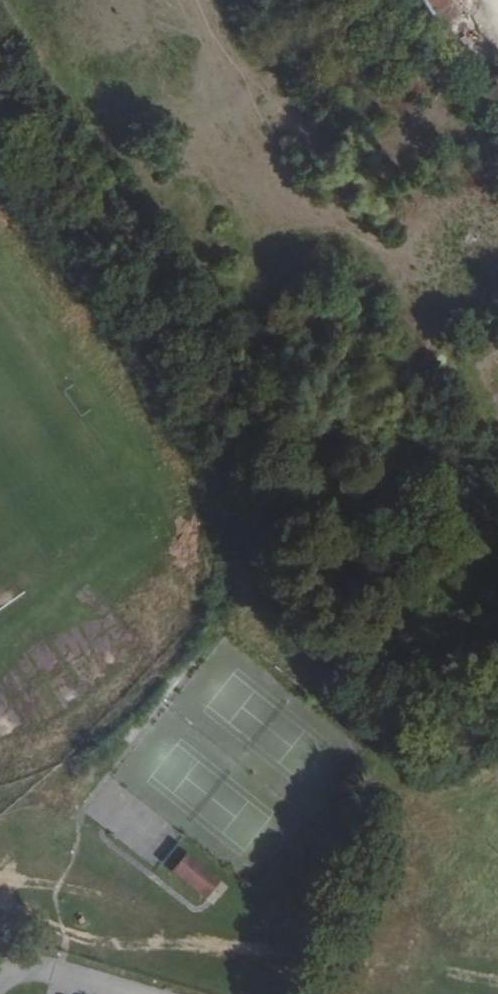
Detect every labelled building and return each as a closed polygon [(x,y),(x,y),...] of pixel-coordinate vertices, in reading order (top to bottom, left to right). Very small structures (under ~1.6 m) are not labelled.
[(483,31),(463,0),(425,0),(497,115),(497,54),(483,31)] [(335,568),(329,568),(326,571),(326,577),(328,579),(334,580),(337,578),(337,571),(335,568)] [(220,879),(186,852),(171,871),(205,898),(212,889),(220,879)]
